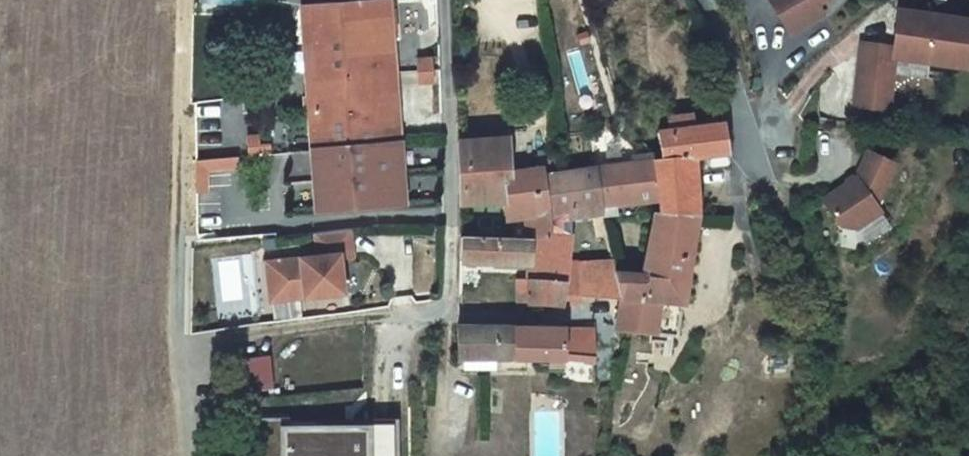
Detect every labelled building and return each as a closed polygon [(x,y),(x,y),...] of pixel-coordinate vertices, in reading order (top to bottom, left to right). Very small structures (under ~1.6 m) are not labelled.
[(786,2),(809,42),(843,22),(837,13),(859,0),(789,0),(786,2)] [(329,9),(338,149),(422,145),(413,4),(329,9)] [(886,54),(882,86),(915,89),(916,83),(950,87),(952,71),(968,73),(968,26),(922,20),(918,58),(886,54)] [(915,89),(882,86),(879,115),(911,119),(915,89)] [(694,126),(696,140),(721,136),(720,123),(694,126)] [(681,143),(683,164),(684,172),(713,169),(752,161),(748,132),(721,136),(696,140),(681,143)] [(528,142),(479,149),(483,213),(516,212),(512,184),(531,178),(528,142)] [(422,145),(338,149),(342,209),(424,203),(422,145)] [(195,193),(210,192),(209,173),(240,171),(239,156),(193,159),(195,193)] [(919,172),(892,160),(881,186),(847,210),(864,234),(879,237),(904,220),(900,214),(919,172)] [(683,164),(617,173),(627,218),(678,218),(678,227),(722,223),(724,213),(720,198),(713,169),(684,172),(683,164)] [(512,184),(516,212),(518,212),(522,245),(575,242),(564,179),(562,172),(531,178),(512,184)] [(617,173),(597,175),(602,213),(592,300),(644,303),(641,283),(636,261),(615,266),(609,219),(627,218),(617,173)] [(522,245),(500,247),(484,248),(485,271),(562,269),(562,299),(550,300),(550,309),(557,310),(592,310),(592,300),(602,213),(597,175),(586,177),(564,179),(575,242),(522,245)] [(678,227),(678,218),(627,218),(609,219),(615,266),(636,261),(641,283),(672,284),(676,263),(678,227)] [(722,223),(678,227),(676,263),(717,265),(722,223)] [(483,235),(484,248),(500,247),(500,235),(483,235)] [(378,267),(375,239),(340,244),(343,266),(292,273),(295,297),(310,295),(311,310),(340,306),(339,304),(349,302),(349,306),(369,303),(365,268),(378,267)] [(641,283),(644,303),(643,315),(641,328),(638,337),(705,346),(717,265),(676,263),(672,284),(641,283)] [(578,390),(612,393),(613,340),(479,338),(479,366),(552,367),(551,376),(579,377),(578,390)] [(279,425),(280,455),(389,455),(388,422),(279,425)]
